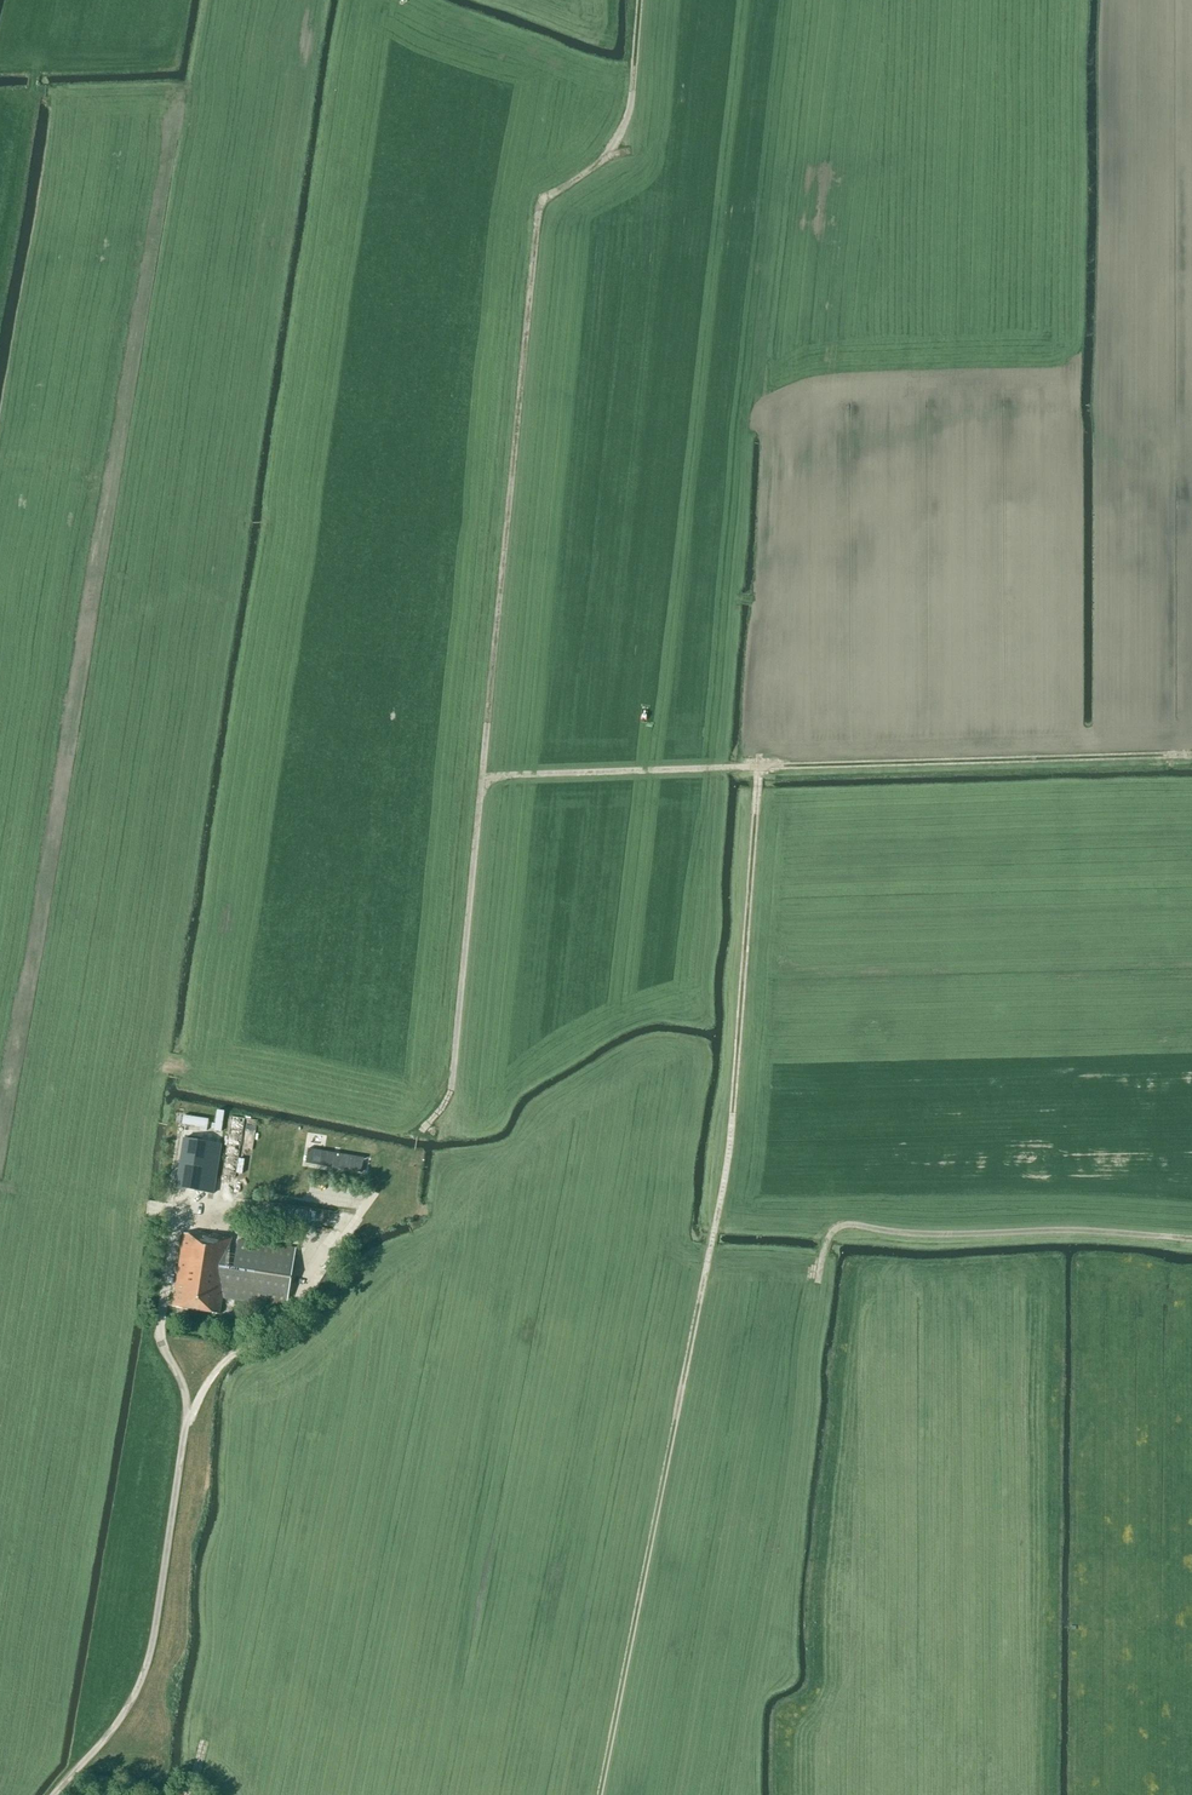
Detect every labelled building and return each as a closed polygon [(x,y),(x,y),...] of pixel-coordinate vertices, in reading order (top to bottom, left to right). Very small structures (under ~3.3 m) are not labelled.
[(213,1193),(221,1144),(183,1139),(176,1188),(213,1193)] [(222,1298),(285,1308),(295,1248),(196,1233),(196,1235),(184,1233),(172,1307),(219,1314),(222,1298)]
